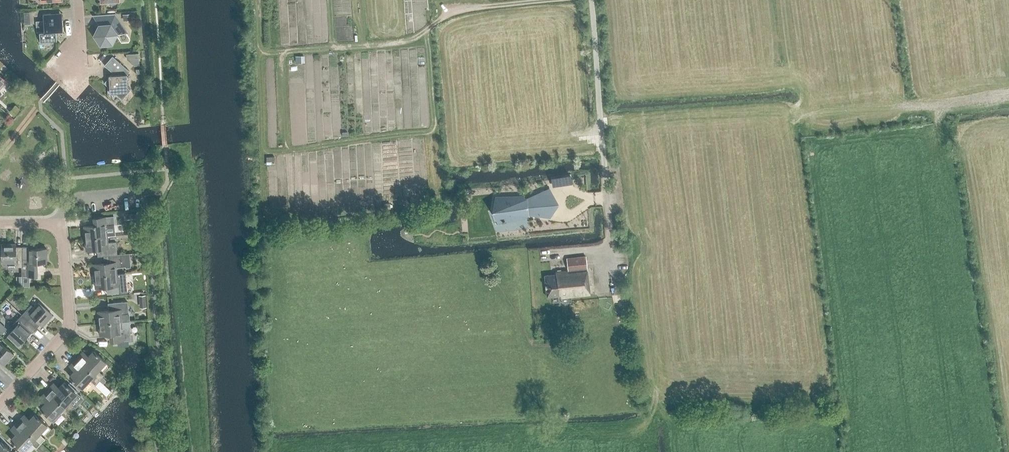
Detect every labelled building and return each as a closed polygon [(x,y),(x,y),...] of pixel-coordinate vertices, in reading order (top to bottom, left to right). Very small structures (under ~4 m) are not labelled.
[(39,32),(40,43),(57,41),(56,30),(63,30),(62,13),(42,14),(44,31),(39,32)] [(114,16),(94,17),(94,18),(100,17),(100,25),(95,35),(101,43),(111,43),(115,34),(125,33),(126,33),(114,16)] [(139,65),(138,53),(126,54),(127,59),(134,66),(139,65)] [(109,75),(109,79),(105,83),(109,87),(110,93),(116,93),(122,98),(130,89),(127,86),(127,74),(129,71),(112,56),(104,65),(113,74),(112,75),(109,75)] [(13,117),(20,110),(15,105),(9,112),(13,117)] [(571,184),(569,176),(560,177),(562,185),(571,184)] [(499,211),(503,223),(524,219),(523,213),(527,213),(528,216),(550,218),(557,201),(550,190),(526,201),(526,202),(522,202),(522,198),(497,199),(495,212),(499,211)] [(106,237),(106,230),(115,229),(113,217),(94,218),(95,226),(84,227),(85,238),(106,237)] [(102,256),(108,255),(117,255),(116,242),(107,243),(106,237),(85,238),(86,250),(101,249),(102,256)] [(8,267),(22,267),(21,247),(15,247),(15,244),(1,244),(1,263),(8,263),(8,267)] [(21,247),(22,267),(22,276),(35,276),(35,263),(46,263),(46,249),(28,249),(28,247),(21,247)] [(126,268),(131,267),(130,254),(117,255),(108,255),(109,263),(93,264),(94,276),(116,274),(115,268),(126,267),(126,268)] [(560,296),(560,298),(590,295),(586,257),(567,259),(568,272),(556,273),(556,275),(545,276),(547,298),(560,296)] [(116,274),(94,276),(95,288),(111,287),(111,294),(126,293),(125,280),(116,281),(116,274)] [(13,303),(17,298),(12,294),(8,299),(13,303)] [(98,312),(99,324),(129,321),(127,302),(112,303),(113,311),(98,312)] [(31,305),(22,315),(36,328),(40,324),(42,326),(52,315),(38,303),(34,308),(31,305)] [(36,328),(22,315),(12,325),(15,328),(8,336),(18,345),(30,332),(32,333),(36,328)] [(130,340),(129,321),(99,324),(100,335),(110,335),(110,342),(111,342),(111,344),(112,344),(112,342),(130,340)] [(2,363),(4,365),(13,355),(0,342),(0,365),(2,363)] [(80,354),(76,359),(99,380),(103,375),(98,371),(106,362),(93,351),(85,359),(80,354)] [(134,356),(128,364),(134,369),(140,361),(134,356)] [(95,384),(99,380),(76,359),(72,363),(77,368),(69,376),(82,388),(89,380),(95,384)] [(99,380),(95,385),(106,396),(111,391),(99,380)] [(81,388),(74,381),(72,384),(79,391),(81,388)] [(51,386),(47,390),(70,412),(74,407),(68,402),(76,394),(64,382),(56,391),(51,386)] [(70,412),(47,390),(42,395),(48,400),(40,408),(52,420),(60,411),(65,416),(70,412)] [(22,418),(17,422),(40,443),(44,439),(39,434),(47,425),(35,414),(27,422),(22,418)] [(40,443),(17,422),(13,427),(18,431),(11,440),(23,451),(31,443),(36,448),(40,443)] [(1,442),(0,442),(0,451),(12,451),(1,442)] [(36,449),(39,451),(49,451),(40,444),(36,449)]
